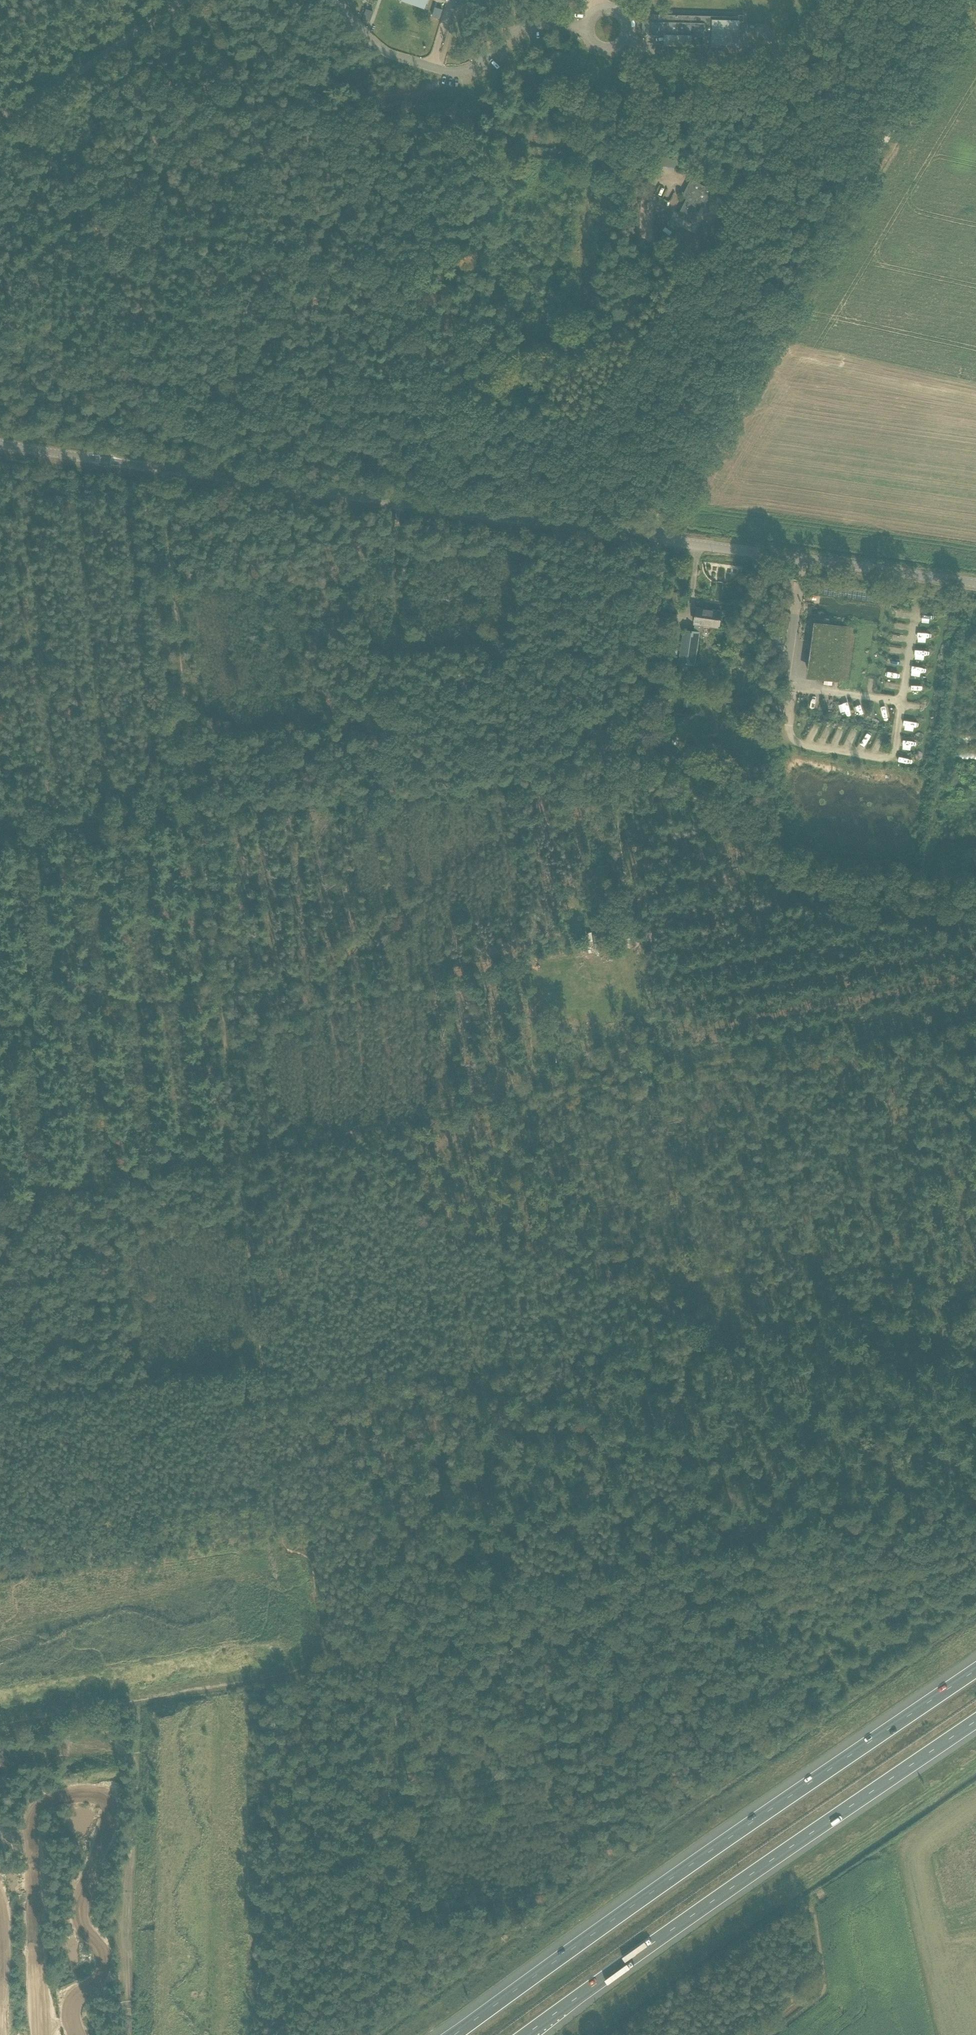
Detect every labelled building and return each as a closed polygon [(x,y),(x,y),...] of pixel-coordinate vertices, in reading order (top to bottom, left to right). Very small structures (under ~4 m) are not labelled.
[(367,9),(364,19),(370,21),(373,11),(367,9)] [(738,15),(738,16),(734,16),(644,14),(644,21),(642,21),(642,35),(704,37),(704,36),(712,36),(712,46),(738,47),(739,22),(743,22),(744,22),(744,16),(738,15)] [(706,209),(715,191),(691,179),(682,197),(686,199),(678,215),(693,223),(701,207),(706,209)] [(654,198),(642,197),(642,206),(641,216),(640,229),(640,233),(644,233),(652,234),(654,198)] [(697,608),(693,631),(699,633),(702,633),(703,625),(719,627),(721,611),(697,608)] [(815,634),(809,675),(825,678),(824,684),(832,685),(833,679),(840,680),(847,629),(827,626),(828,619),(812,617),(810,633),(815,634)] [(699,633),(693,631),(683,630),(679,662),(695,664),(699,633)] [(779,678),(778,689),(785,690),(787,679),(779,678)] [(682,706),(688,707),(691,689),(685,688),(682,706)] [(665,710),(666,700),(658,699),(657,709),(665,710)]
